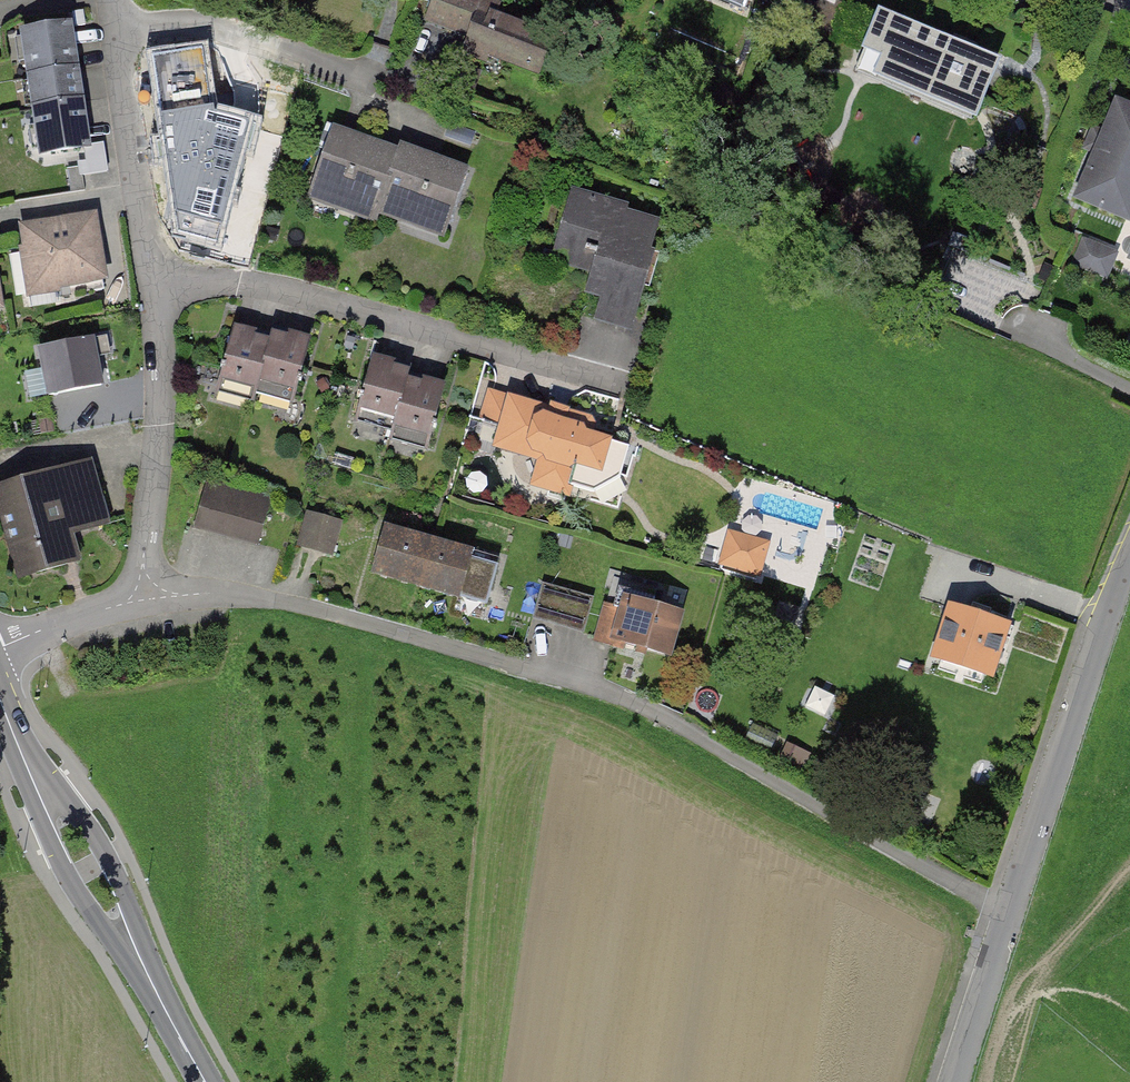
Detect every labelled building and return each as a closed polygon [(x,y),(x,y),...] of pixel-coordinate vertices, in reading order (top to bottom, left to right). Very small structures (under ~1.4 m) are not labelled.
[(491,0),(432,0),(424,20),(486,43),(501,3),(491,0)] [(745,11),(749,0),(719,0),(745,11)] [(1000,63),(878,12),(862,50),(881,58),(873,77),(976,120),(1000,63)] [(79,67),(72,22),(20,30),(27,75),(79,67)] [(239,65),(172,77),(185,151),(252,139),(239,65)] [(84,99),(79,67),(27,75),(31,107),(84,99)] [(92,150),(84,99),(31,107),(39,158),(92,150)] [(1117,105),(1079,196),(1129,217),(1129,214),(1129,111),(1117,105)] [(403,147),(339,124),(314,194),(378,217),(403,147)] [(467,170),(403,147),(378,217),(442,239),(467,170)] [(668,217),(573,185),(553,245),(591,258),(578,298),(634,317),(668,217)] [(97,212),(19,226),(22,246),(18,247),(26,298),(61,292),(60,289),(109,281),(97,212)] [(1115,255),(1084,242),(1075,262),(1106,275),(1115,255)] [(276,326),(235,315),(217,383),(258,394),(276,326)] [(317,336),(276,326),(258,394),(299,405),(317,336)] [(94,337),(37,349),(46,398),(104,386),(94,337)] [(411,374),(373,362),(358,413),(396,425),(411,374)] [(449,385),(411,374),(396,425),(433,436),(449,385)] [(633,428),(505,391),(487,454),(614,491),(633,428)] [(0,487),(0,514),(19,582),(84,565),(76,535),(110,526),(93,462),(0,487)] [(206,481),(192,529),(258,547),(271,499),(206,481)] [(333,558),(342,521),(307,511),(297,548),(333,558)] [(375,576),(417,588),(432,538),(390,526),(375,576)] [(770,542),(727,531),(717,568),(760,579),(770,542)] [(417,588),(458,601),(473,551),(432,538),(417,588)] [(464,597),(487,604),(497,569),(474,562),(464,597)] [(592,598),(540,584),(532,615),(583,629),(592,598)] [(683,614),(617,596),(603,647),(669,665),(683,614)] [(994,684),(1012,626),(948,606),(930,664),(994,684)]
